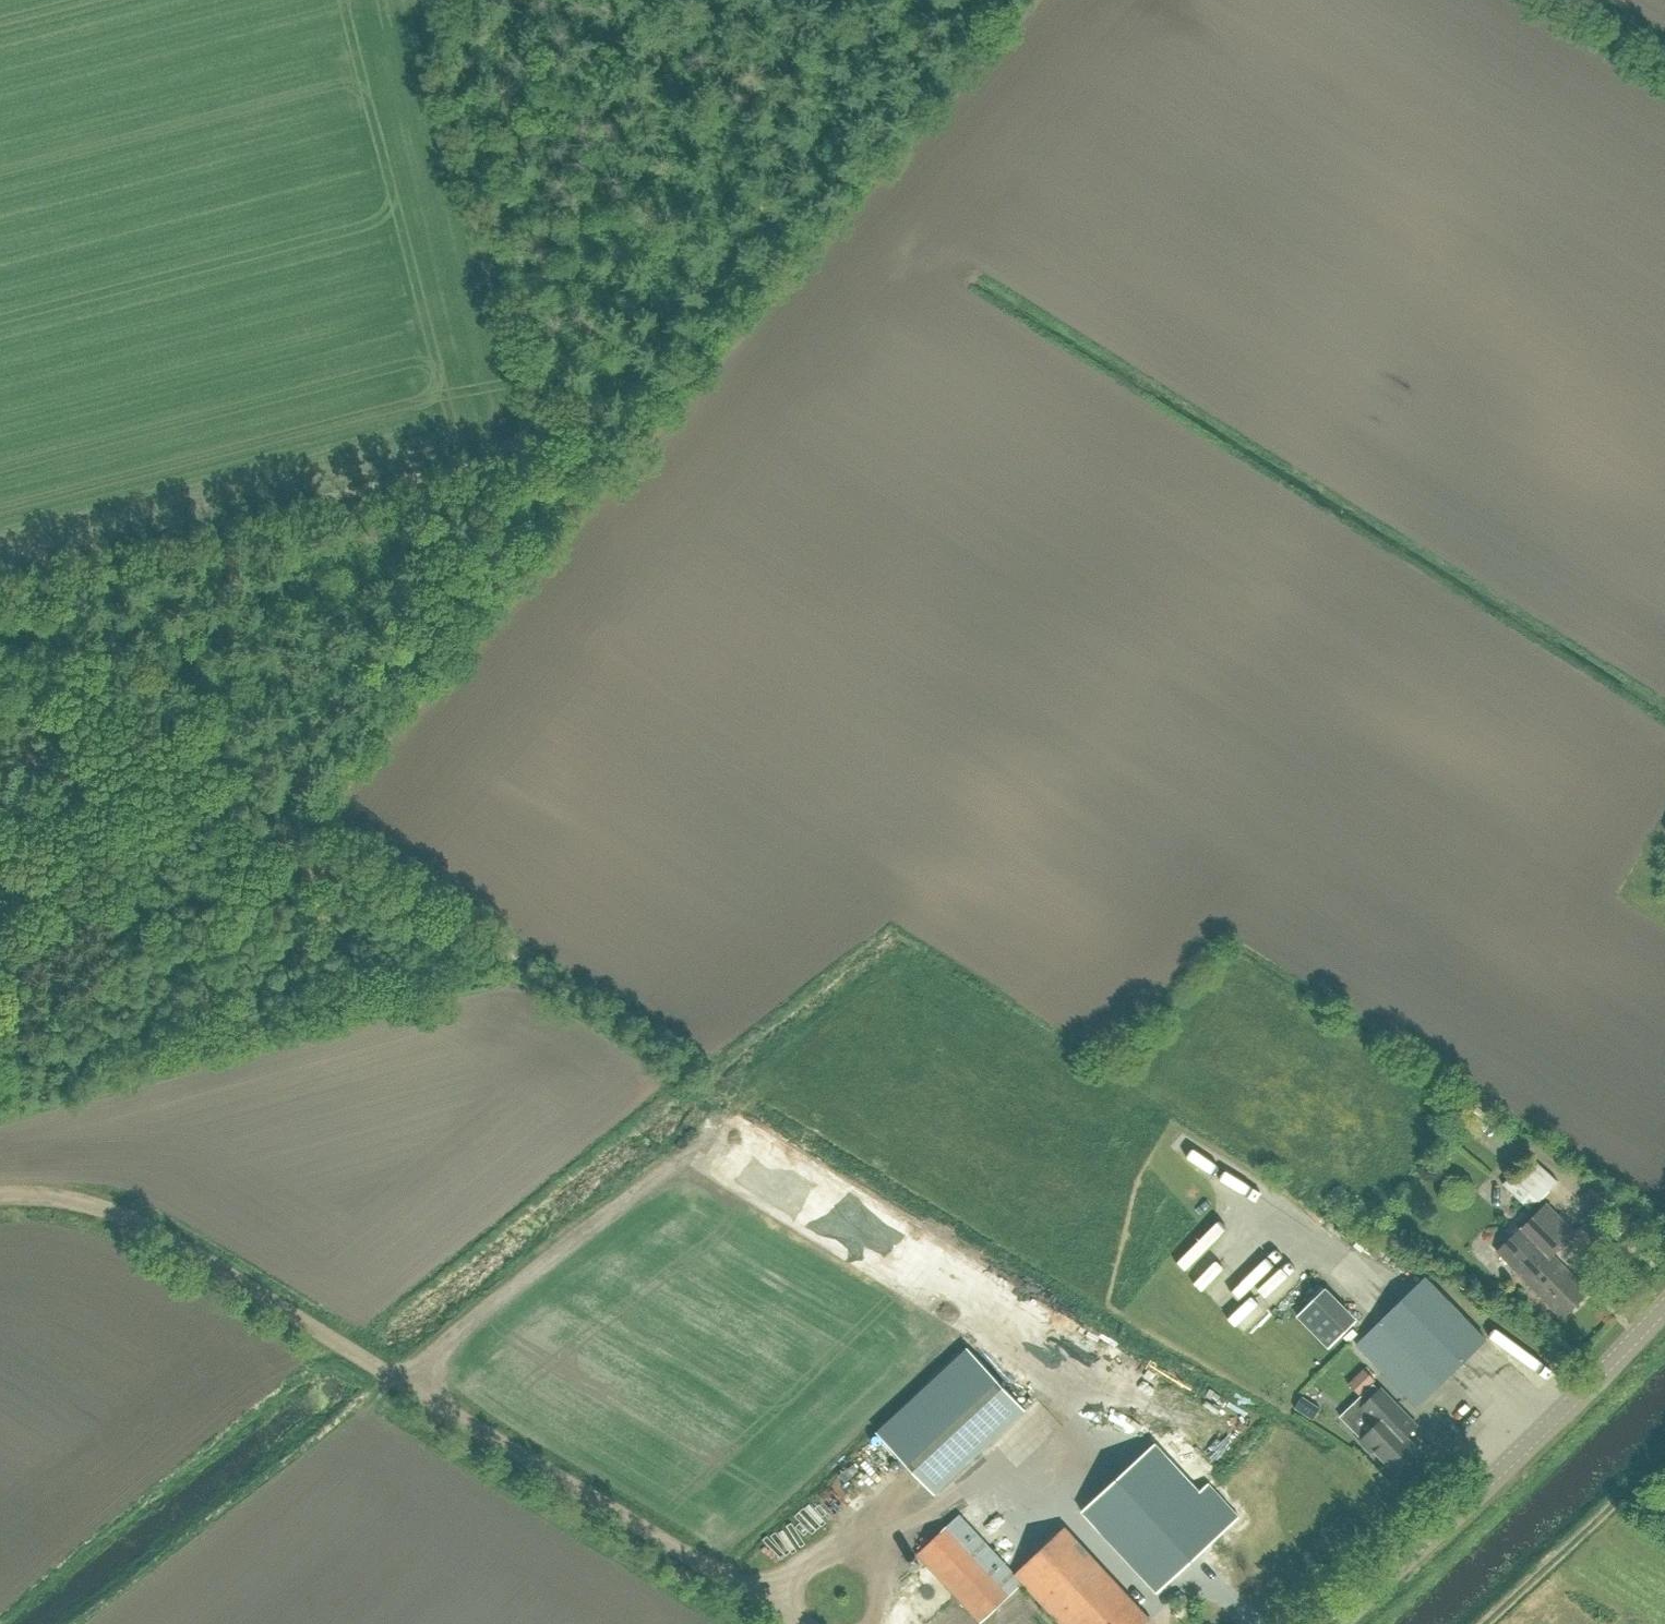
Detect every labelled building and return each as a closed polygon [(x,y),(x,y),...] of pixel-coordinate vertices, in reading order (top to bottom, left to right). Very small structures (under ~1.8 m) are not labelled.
[(1531,1211),(1558,1181),(1535,1159),(1507,1189),(1531,1211)] [(1562,1319),(1589,1293),(1552,1255),(1575,1233),(1547,1205),(1498,1252),(1562,1319)] [(1596,1240),(1610,1225),(1597,1213),(1583,1228),(1596,1240)] [(1172,1279),(1226,1228),(1217,1218),(1163,1269),(1172,1279)] [(1418,1408),(1439,1387),(1486,1341),(1425,1278),(1358,1345),(1418,1408)] [(1236,1317),(1254,1298),(1246,1291),(1228,1310),(1236,1317)] [(1253,1304),(1227,1322),(1236,1335),(1251,1325),(1254,1328),(1265,1321),(1253,1304)] [(971,1351),(950,1371),(879,1435),(935,1497),(1027,1414),(971,1351)] [(1363,1369),(1348,1383),(1360,1395),(1374,1381),(1363,1369)] [(1395,1474),(1419,1451),(1406,1438),(1417,1427),(1381,1390),(1361,1409),(1377,1426),(1360,1442),(1370,1453),(1375,1453),(1395,1474)] [(1147,1453),(1083,1512),(1127,1560),(1158,1593),(1222,1534),(1228,1528),(1238,1519),(1207,1486),(1198,1495),(1153,1447),(1147,1453)] [(959,1515),(917,1554),(981,1623),(1023,1584),(1060,1623),(1147,1623),(1150,1621),(1065,1528),(1014,1575),(959,1515)]
